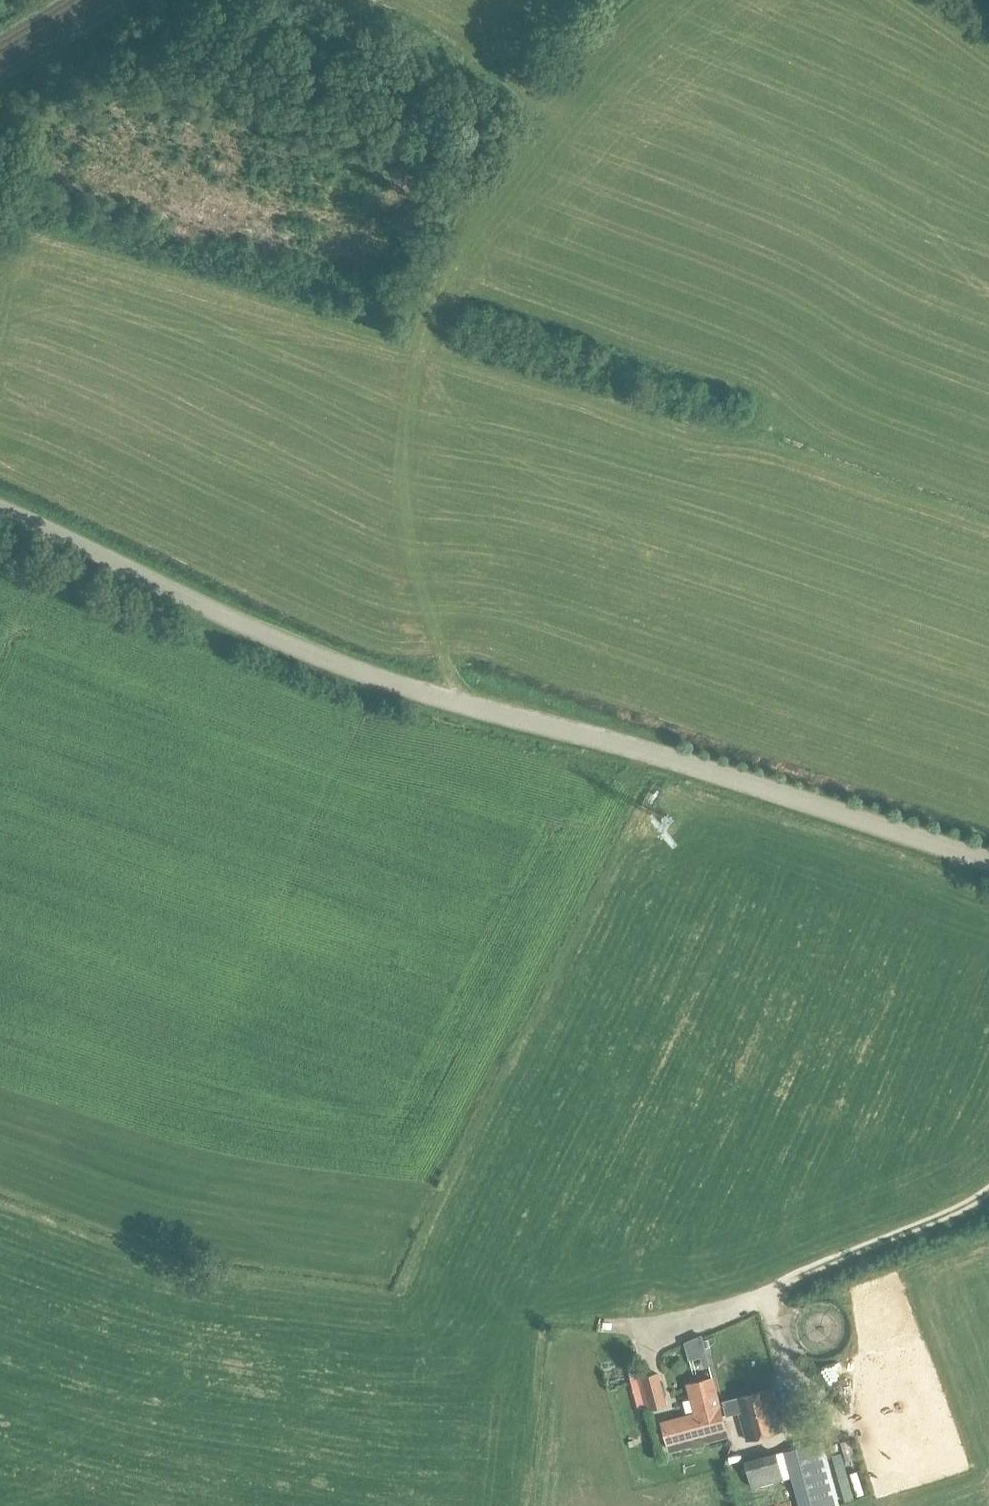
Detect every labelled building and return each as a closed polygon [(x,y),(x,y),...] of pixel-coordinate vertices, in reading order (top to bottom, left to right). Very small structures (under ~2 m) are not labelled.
[(711,1366),(703,1335),(684,1342),(689,1360),(701,1357),(704,1368),(711,1366)] [(659,1372),(638,1378),(639,1380),(646,1406),(647,1411),(668,1406),(659,1372)] [(694,1413),(661,1421),(669,1453),(685,1449),(692,1447),(693,1449),(706,1445),(707,1443),(730,1436),(729,1430),(718,1393),(715,1379),(687,1386),(691,1400),(694,1413)] [(771,1389),(736,1399),(736,1398),(723,1401),(727,1416),(740,1413),(746,1440),(782,1430),(771,1389)] [(784,1451),(791,1477),(800,1505),(822,1505),(804,1445),(802,1446),(801,1440),(794,1442),(795,1448),(784,1451)] [(785,1479),(777,1453),(745,1462),(753,1488),(785,1479)]
